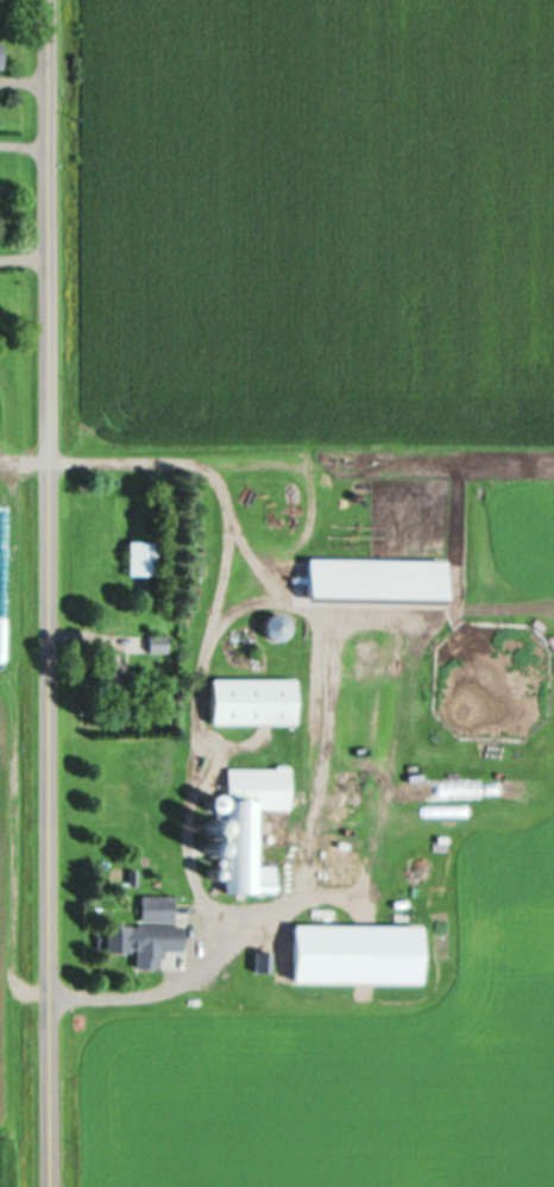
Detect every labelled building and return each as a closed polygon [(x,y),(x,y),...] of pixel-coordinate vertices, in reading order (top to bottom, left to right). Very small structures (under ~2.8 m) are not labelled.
[(274,507),(274,486),(260,486),(259,506),(274,507)] [(126,576),(152,576),(152,542),(126,542),(126,576)] [(303,560),(303,598),(444,598),(444,560),(303,560)] [(280,617),(266,620),(271,641),(284,638),(280,617)] [(128,653),(167,653),(167,636),(145,636),(145,638),(128,638),(128,653)] [(96,688),(122,688),(122,661),(96,661),(96,688)] [(295,725),(295,680),(208,680),(208,725),(295,725)] [(225,767),(223,891),(273,891),(274,866),(256,865),(256,810),(289,811),(290,768),(225,767)] [(172,922),(172,895),(140,895),(140,922),(172,922)] [(100,925),(100,952),(135,952),(135,925),(100,925)] [(256,971),(270,971),(270,939),(256,939),(256,971)]
